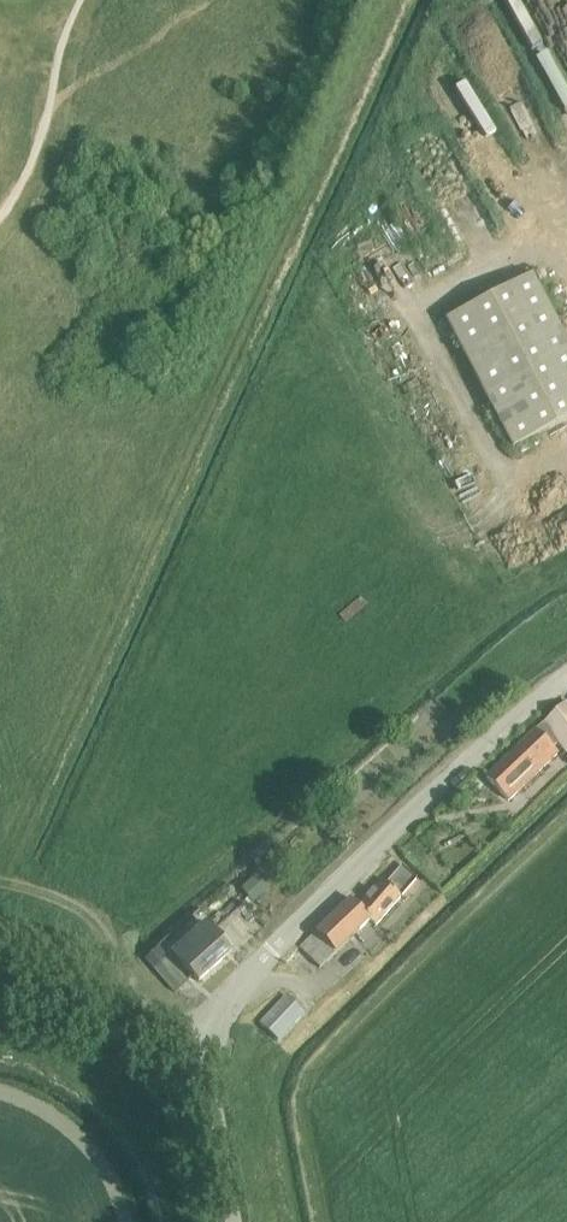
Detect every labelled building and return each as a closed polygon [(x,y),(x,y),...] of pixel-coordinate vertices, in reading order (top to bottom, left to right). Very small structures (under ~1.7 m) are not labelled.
[(513,450),(566,422),(566,345),(531,275),(446,321),(513,450)] [(416,363),(400,370),(407,384),(422,376),(416,363)] [(462,479),(477,514),(497,506),(483,470),(462,479)] [(565,754),(566,753),(566,707),(566,706),(542,723),(565,754)] [(486,778),(503,796),(551,750),(533,732),(486,778)] [(417,854),(402,864),(411,877),(426,867),(417,854)] [(422,887),(416,882),(401,868),(385,885),(380,882),(357,908),(349,901),(299,949),(319,969),(368,921),(375,928),(401,899),(407,904),(422,887)] [(258,874),(242,889),(253,901),(269,887),(258,874)] [(172,956),(198,984),(231,954),(204,926),(172,956)] [(154,972),(175,995),(186,984),(165,962),(154,972)] [(260,1027),(278,1044),(305,1015),(287,998),(260,1027)]
